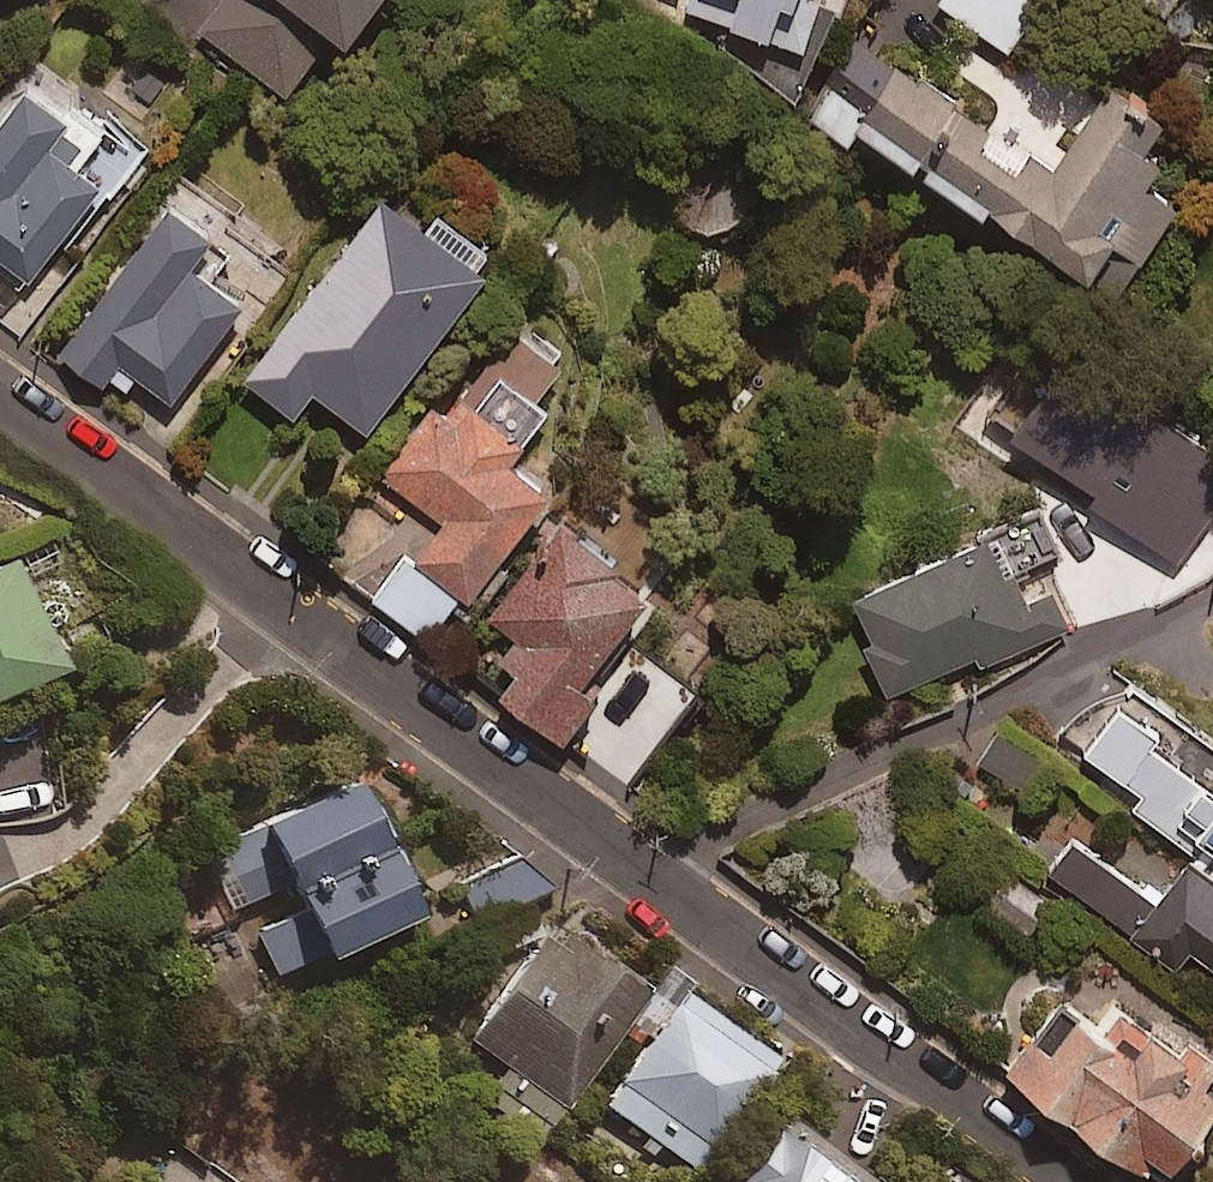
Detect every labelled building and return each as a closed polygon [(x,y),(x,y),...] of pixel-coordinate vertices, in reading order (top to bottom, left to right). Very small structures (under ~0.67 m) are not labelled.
[(198,24),(284,89),(351,0),(217,0),(198,24)] [(802,37),(814,0),(692,0),(802,37)] [(1007,44),(1038,0),(943,0),(1007,44)] [(1156,12),(1165,0),(1139,0),(1156,12)] [(166,66),(126,56),(117,90),(158,100),(166,66)] [(1049,172),(890,67),(860,113),(826,91),(806,123),(844,148),(854,133),(976,214),(982,205),(1078,268),(1101,233),(1136,256),(1170,206),(1138,185),(1155,160),(1141,150),(1158,125),(1104,89),(1049,172)] [(18,73),(0,98),(0,290),(7,295),(93,176),(107,186),(136,146),(67,96),(61,104),(18,73)] [(418,202),(370,170),(240,367),(288,399),(304,374),(360,410),(482,227),(425,190),(418,202)] [(202,218),(159,188),(54,342),(115,384),(130,362),(169,389),(237,290),(179,251),(202,218)] [(566,357),(511,320),(451,410),(427,394),(378,468),(439,509),(411,551),(402,545),(371,593),(432,634),(541,472),(505,448),(566,357)] [(642,565),(552,503),(483,604),(497,613),(464,660),(559,725),(590,681),(570,668),(642,565)] [(972,646),(978,658),(1067,617),(1048,576),(1016,590),(983,519),(844,583),(890,684),(972,646)] [(56,651),(1,543),(0,543),(0,679),(56,651)] [(1212,870),(1212,751),(1128,684),(1079,746),(1131,787),(1122,798),(1194,855),(1212,870)] [(1040,754),(995,726),(977,755),(1022,783),(1040,754)] [(208,824),(221,853),(212,858),(235,908),(245,903),(275,968),(409,905),(342,761),(208,824)] [(1194,855),(1162,896),(1076,828),(1045,867),(1173,968),(1189,948),(1212,966),(1212,870),(1194,855)] [(472,917),(520,892),(531,887),(513,852),(454,881),(472,917)] [(1051,899),(1007,862),(981,892),(1025,929),(1051,899)] [(520,892),(472,917),(486,945),(534,921),(520,892)] [(505,1103),(538,1128),(643,985),(543,911),(461,1023),(528,1072),(505,1103)] [(623,1030),(639,1041),(600,1096),(704,1169),(783,1058),(687,989),(694,979),(671,963),(623,1030)] [(1153,1167),(1162,1155),(1173,1163),(1212,1109),(1212,1081),(1210,1079),(1212,1075),(1212,1041),(1121,973),(1097,1006),(1068,984),(1011,1061),(1153,1167)] [(775,1104),(718,1181),(874,1181),(876,1179),(775,1104)] [(915,1167),(903,1181),(935,1181),(915,1167)]
